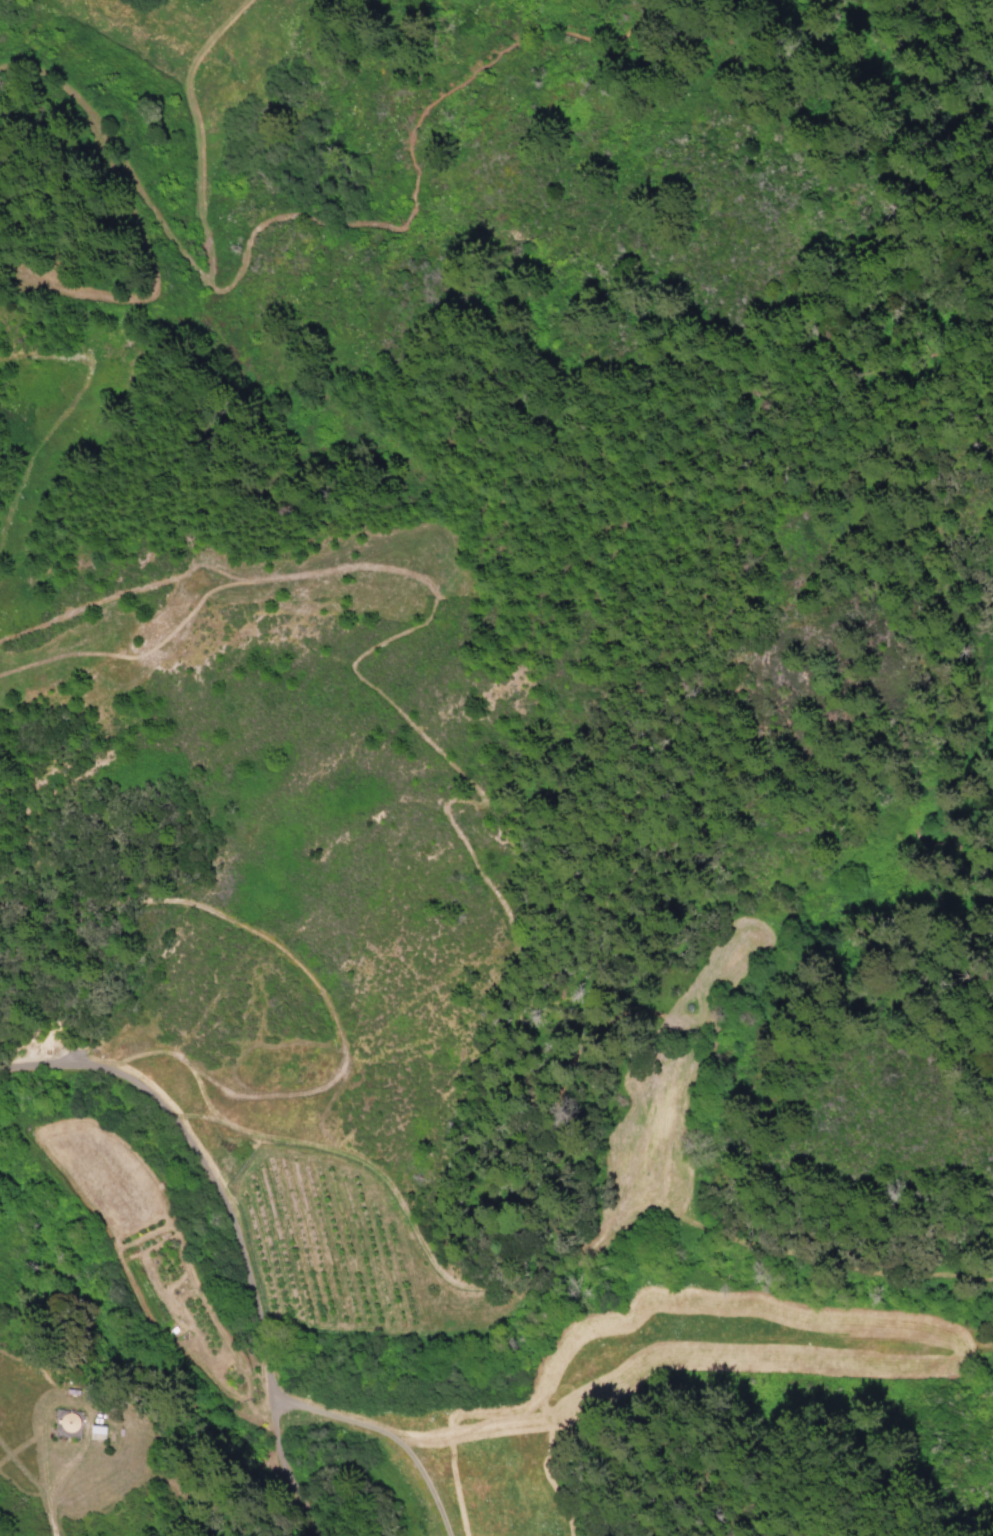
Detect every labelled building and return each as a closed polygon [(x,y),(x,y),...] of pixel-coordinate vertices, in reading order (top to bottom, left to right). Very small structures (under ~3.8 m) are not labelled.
[(90,1438),(105,1440),(106,1427),(92,1426),(90,1438)]
